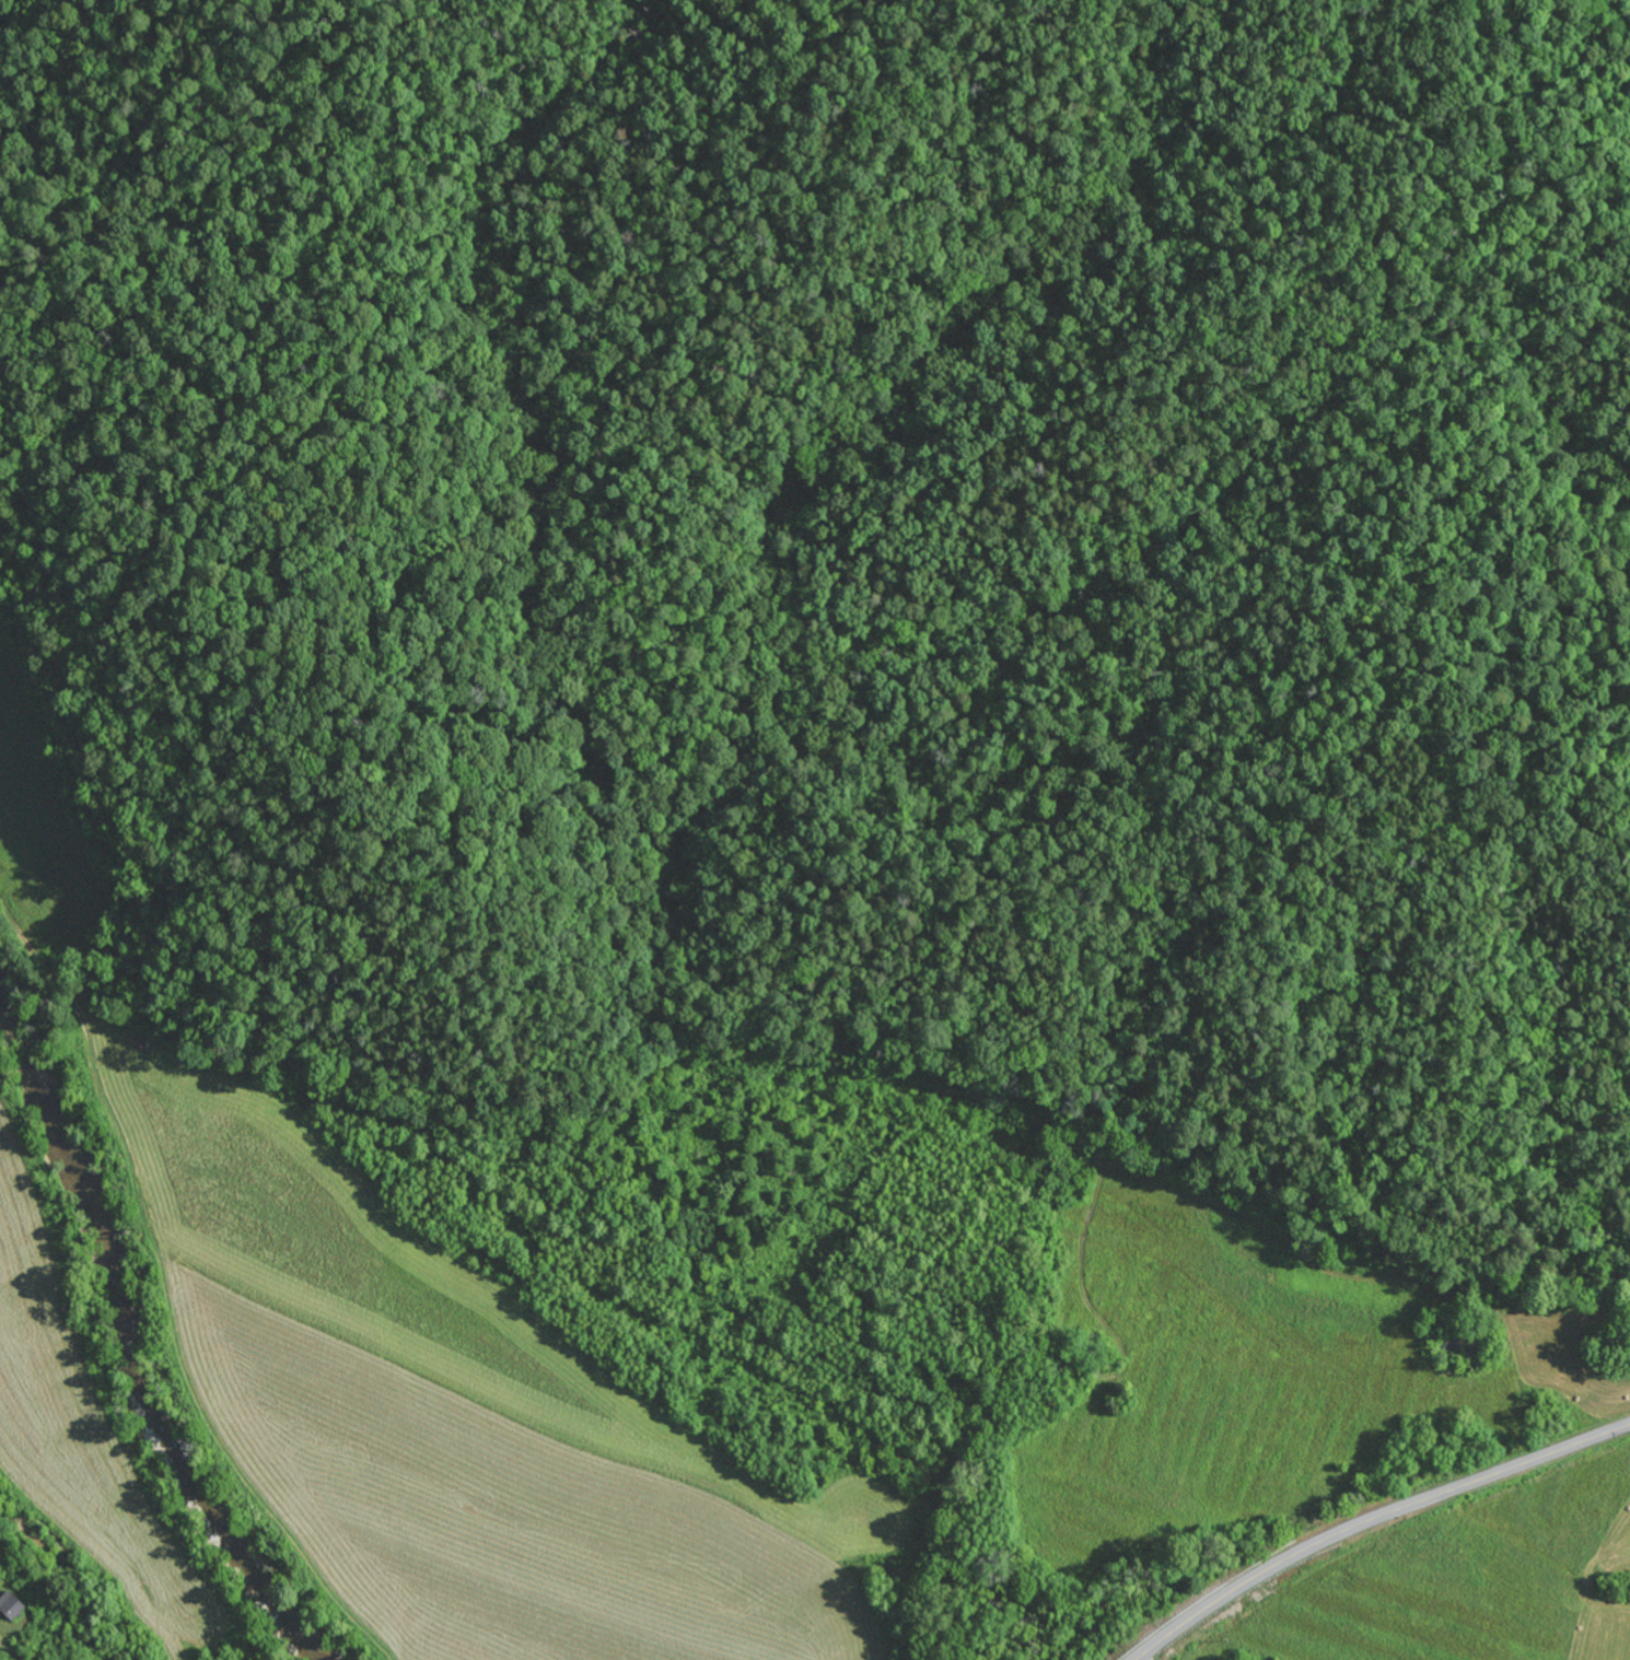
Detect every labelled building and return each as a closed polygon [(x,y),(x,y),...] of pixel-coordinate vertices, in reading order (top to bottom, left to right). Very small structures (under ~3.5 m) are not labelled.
[(6,1593),(0,1599),(0,1615),(9,1624),(23,1610),(6,1593)]
